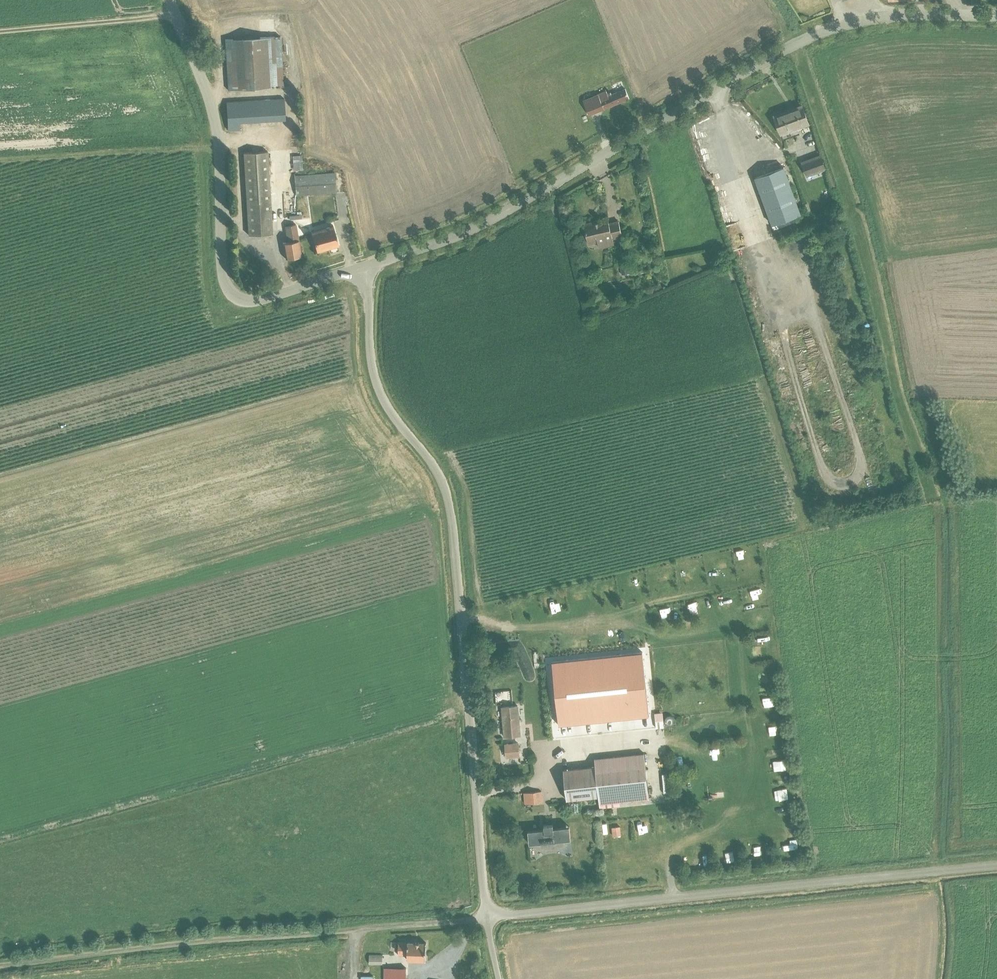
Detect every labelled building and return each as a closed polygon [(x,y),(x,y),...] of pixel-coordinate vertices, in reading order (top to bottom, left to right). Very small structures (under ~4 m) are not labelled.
[(280,36),(266,36),(269,86),(283,85),(280,36)] [(606,91),(583,100),(589,115),(628,99),(624,89),(608,96),(606,91)] [(774,116),(780,134),(809,123),(802,106),(774,116)] [(240,121),(227,122),(228,130),(240,129),(240,121)] [(243,153),(248,235),(272,234),(267,151),(243,153)] [(297,169),(306,169),(306,154),(297,154),(297,169)] [(802,162),(806,176),(825,169),(820,155),(802,162)] [(783,167),(755,177),(772,225),(801,214),(783,167)] [(335,172),(295,175),(296,195),(337,192),(335,172)] [(808,204),(803,206),(806,214),(811,212),(808,204)] [(599,247),(607,245),(605,236),(621,233),(618,221),(609,224),(608,219),(598,221),(599,222),(593,223),(593,222),(583,225),(586,234),(585,235),(586,238),(587,238),(588,243),(597,241),(599,247)] [(295,224),(285,226),(288,241),(298,240),(295,224)] [(316,251),(338,245),(333,225),(311,232),(316,251)] [(298,240),(288,241),(283,242),(285,258),(301,256),(298,240)] [(629,265),(620,267),(621,276),(631,274),(629,265)] [(659,284),(652,287),(655,293),(662,289),(659,284)] [(642,652),(552,661),(558,725),(649,716),(642,652)] [(504,735),(520,733),(517,706),(501,707),(504,735)] [(662,711),(654,712),(656,727),(664,726),(662,711)] [(775,729),(765,730),(767,740),(777,739),(775,729)] [(508,756),(520,754),(519,741),(507,742),(508,756)] [(594,758),(595,766),(563,769),(566,800),(598,796),(599,804),(649,799),(644,753),(645,765),(596,770),(595,758),(594,758)] [(666,772),(672,771),(670,756),(664,757),(666,772)] [(791,757),(781,758),(782,769),(792,767),(791,757)] [(684,795),(693,794),(690,776),(681,777),(684,795)] [(541,790),(530,792),(531,803),(542,802),(541,790)] [(677,821),(678,830),(686,829),(685,820),(677,821)] [(641,832),(651,832),(651,821),(641,821),(641,832)] [(566,843),(565,840),(570,839),(569,826),(553,828),(553,824),(544,825),(544,829),(528,830),(529,843),(534,843),(534,846),(538,848),(542,849),(546,850),(551,850),(555,849),(559,848),(562,846),(566,843)] [(620,826),(611,827),(613,836),(621,834),(620,826)] [(800,838),(792,841),(793,844),(784,847),(786,853),(803,847),(800,838)] [(695,861),(697,870),(705,868),(703,859),(695,861)] [(407,960),(426,961),(426,943),(398,942),(398,955),(407,955),(407,960)] [(382,964),(382,955),(369,955),(369,963),(382,964)] [(387,978),(411,978),(411,967),(388,967),(387,978)]
